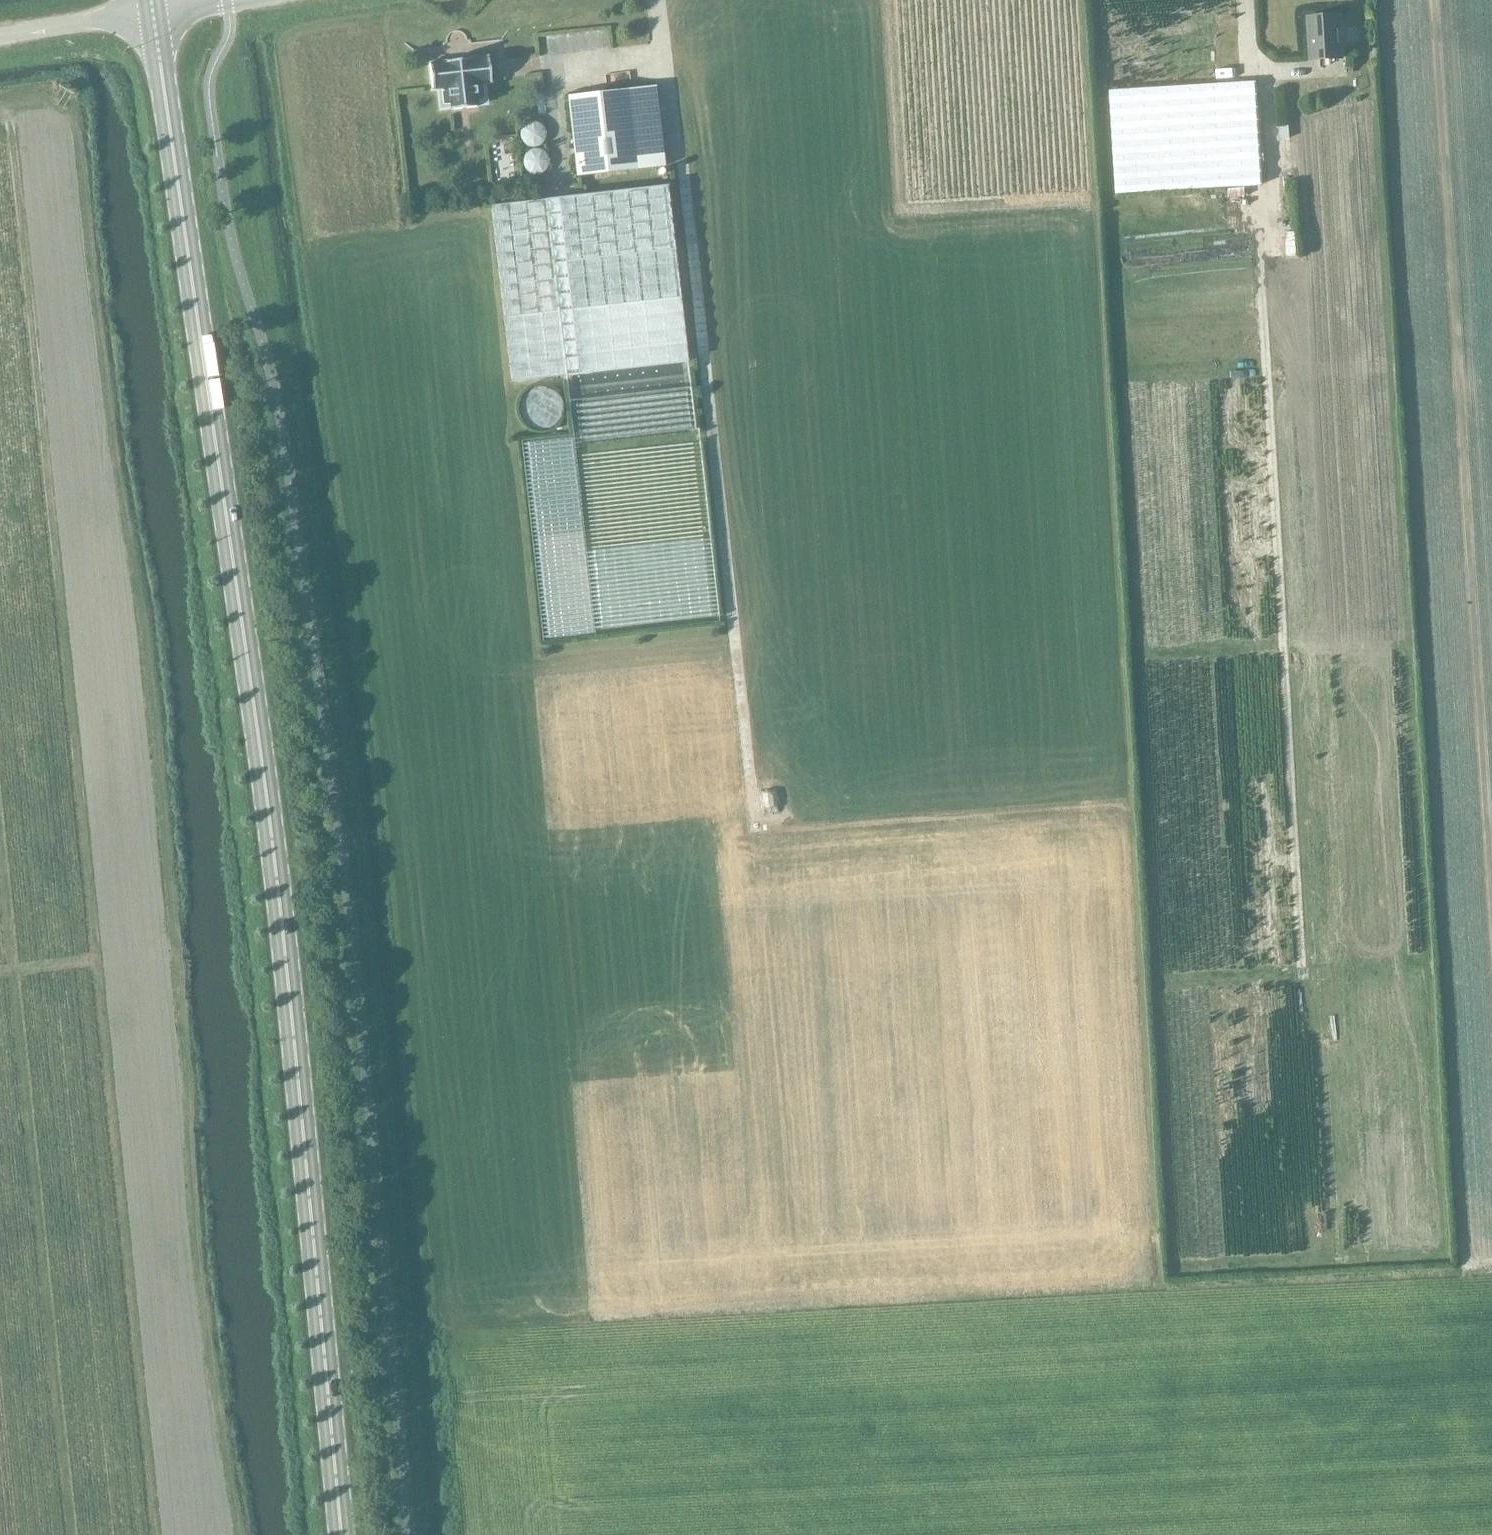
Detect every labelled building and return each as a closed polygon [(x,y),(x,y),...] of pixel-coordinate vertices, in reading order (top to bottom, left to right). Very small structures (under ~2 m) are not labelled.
[(1308,17),(1310,59),(1342,57),(1340,15),(1308,17)] [(491,83),(488,56),(429,63),(432,89),(438,89),(440,107),(450,106),(450,109),(477,106),(477,103),(487,102),(485,83),(491,83)] [(1255,81),(1110,91),(1116,194),(1261,185),(1255,81)] [(567,96),(576,175),(665,166),(655,86),(567,96)] [(529,123),(531,149),(546,148),(545,122),(529,123)] [(545,200),(491,206),(495,240),(511,381),(565,375),(687,361),(673,240),(666,184),(545,200)]
